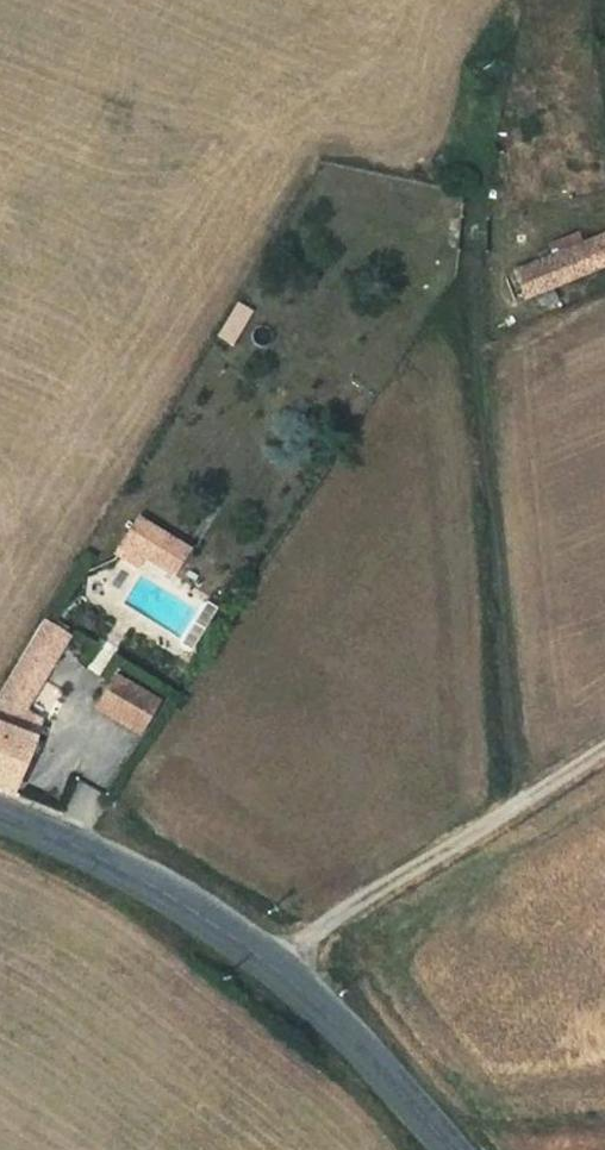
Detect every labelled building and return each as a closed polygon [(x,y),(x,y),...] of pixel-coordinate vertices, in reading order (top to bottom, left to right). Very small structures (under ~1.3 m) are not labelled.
[(549,246),(554,257),(584,245),(580,234),(549,246)] [(526,297),(604,266),(604,237),(584,245),(554,257),(516,272),(526,297)] [(238,304),(219,336),(233,345),(253,314),(238,304)] [(139,568),(145,557),(159,534),(138,521),(117,554),(139,568)] [(159,534),(145,557),(172,574),(186,551),(159,534)] [(8,678),(30,694),(65,635),(42,621),(8,678)] [(116,677),(97,709),(139,734),(158,702),(116,677)] [(0,691),(0,696),(22,708),(30,694),(8,678),(0,691)] [(28,746),(39,719),(22,708),(0,696),(0,733),(28,746)] [(8,793),(28,746),(0,733),(0,790),(8,793)]
